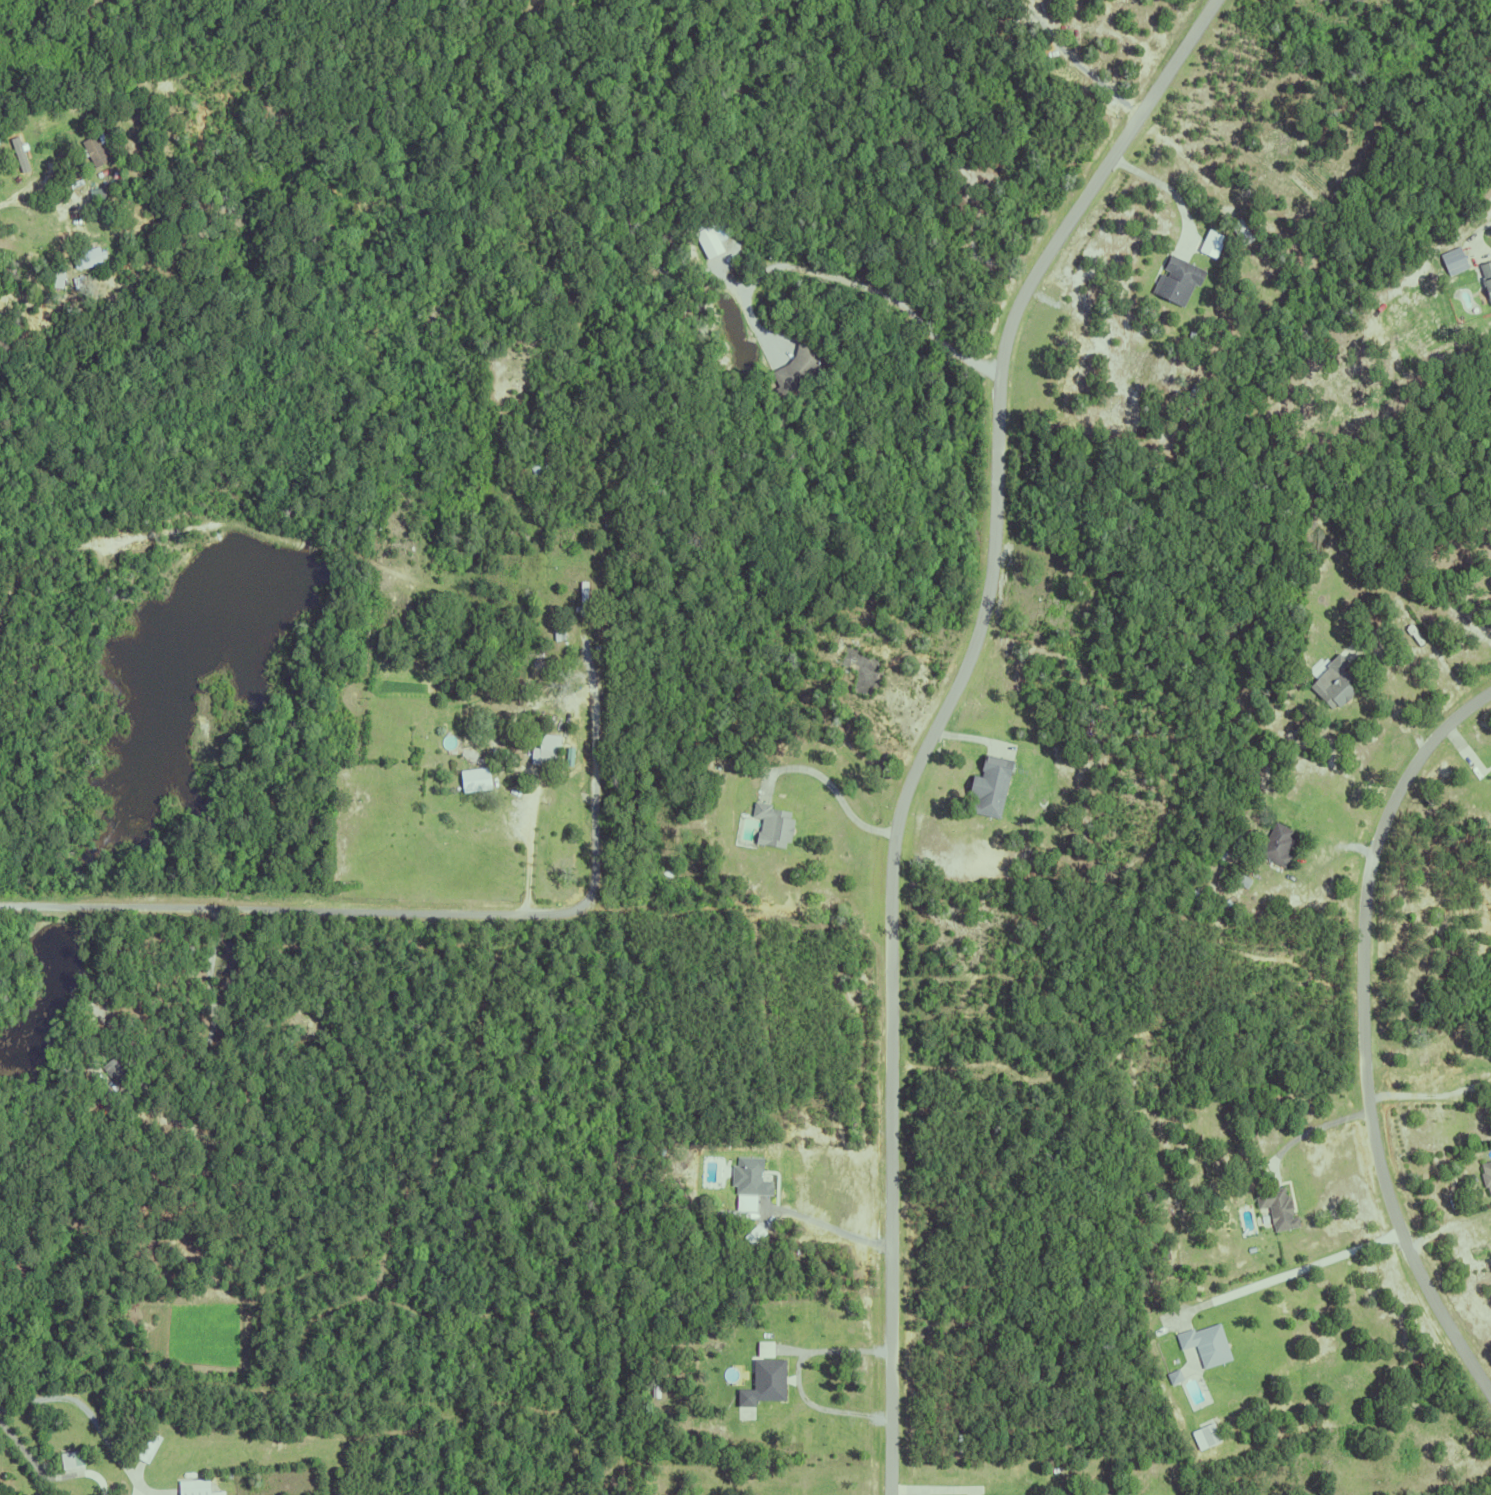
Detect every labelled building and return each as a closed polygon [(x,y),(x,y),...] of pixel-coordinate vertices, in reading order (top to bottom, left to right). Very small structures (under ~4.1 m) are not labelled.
[(80,140),(95,133),(108,159),(94,167),(80,140)] [(724,253),(714,226),(696,233),(706,260),(724,253)] [(103,249),(105,256),(100,257),(101,262),(75,268),(71,251),(97,245),(99,250),(103,249)] [(1445,276),(1467,270),(1460,248),(1438,254),(1445,276)] [(1203,271),(1166,255),(1149,295),(1181,309),(1191,285),(1196,287),(1203,271)] [(1478,264),(1490,259),(1490,304),(1489,305),(1479,278),(1482,277),(1478,264)] [(594,594),(594,592),(590,592),(590,581),(594,581),(594,580),(599,580),(600,594),(594,594)] [(843,664),(859,667),(854,691),(872,694),(879,657),(845,650),(843,664)] [(1334,705),(1330,709),(1308,687),(1326,668),(1324,666),(1337,653),(1347,664),(1341,670),(1355,683),(1350,689),(1353,692),(1337,708),(1334,705)] [(536,765),(538,749),(557,751),(556,767),(536,765)] [(998,820),(1009,763),(980,757),(975,778),(967,776),(963,795),(971,797),(968,813),(998,820)] [(457,770),(487,766),(491,789),(461,793),(457,770)] [(757,820),(753,845),(784,851),(790,813),(769,810),(769,806),(751,803),(748,818),(757,820)] [(1256,854),(1274,821),(1292,831),(1288,837),(1292,840),(1285,853),(1289,856),(1283,869),(1256,854)] [(1478,1160),(1490,1156),(1490,1191),(1488,1192),(1485,1183),(1482,1184),(1478,1169),(1481,1169),(1478,1160)] [(770,1197),(771,1182),(760,1182),(761,1159),(735,1158),(735,1168),(729,1168),(729,1185),(734,1185),(734,1195),(770,1197)] [(1292,1204),(1290,1204),(1292,1210),(1289,1211),(1289,1213),(1296,1212),(1298,1222),(1273,1229),(1266,1202),(1256,1204),(1253,1189),(1282,1182),(1284,1191),(1287,1191),(1288,1195),(1289,1194),(1292,1204)] [(1157,1242),(1166,1240),(1168,1256),(1160,1257),(1157,1242)] [(1174,1334),(1179,1351),(1193,1346),(1200,1369),(1228,1361),(1217,1323),(1191,1331),(1190,1329),(1174,1334)] [(777,1358),(777,1342),(761,1342),(761,1357),(777,1358)] [(789,1360),(758,1359),(757,1390),(742,1389),(741,1406),(760,1407),(760,1400),(788,1401),(789,1360)] [(1218,1442),(1211,1423),(1189,1431),(1196,1450),(1218,1442)] [(59,1450),(80,1447),(82,1461),(61,1465),(59,1450)] [(207,1475),(208,1494),(178,1494),(176,1477),(207,1475)]
